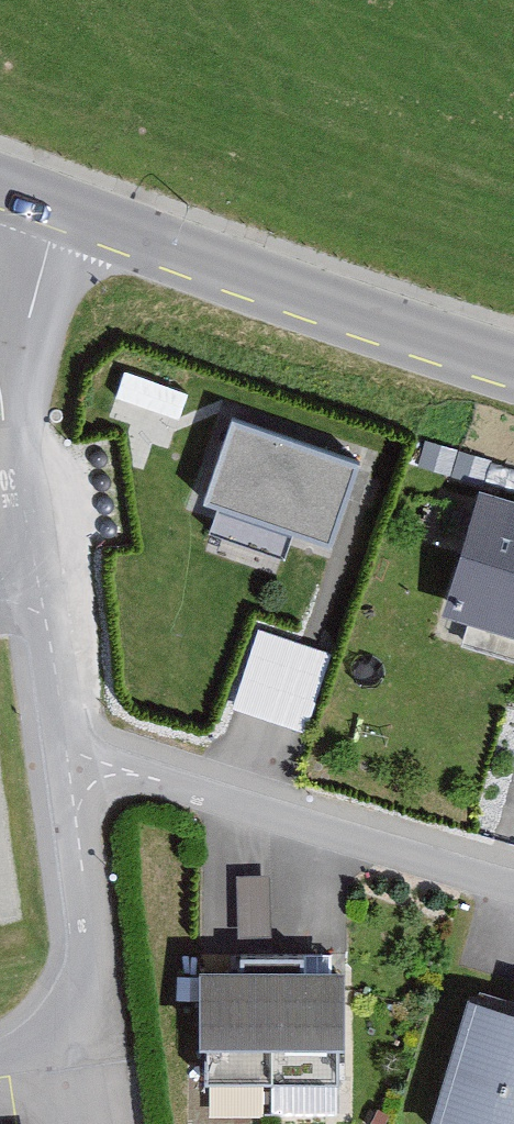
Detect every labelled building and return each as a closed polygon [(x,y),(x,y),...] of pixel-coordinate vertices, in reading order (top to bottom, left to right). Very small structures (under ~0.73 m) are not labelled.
[(188,426),(195,386),(124,375),(118,414),(188,426)] [(378,473),(250,428),(222,507),(350,552),(378,473)] [(489,493),(449,615),(513,635),(513,501),(489,493)] [(339,658),(266,633),(239,712),(313,737),(339,658)] [(362,1078),(360,974),(216,976),(217,1079),(362,1078)] [(479,996),(439,1123),(513,1123),(513,1007),(479,996)]
